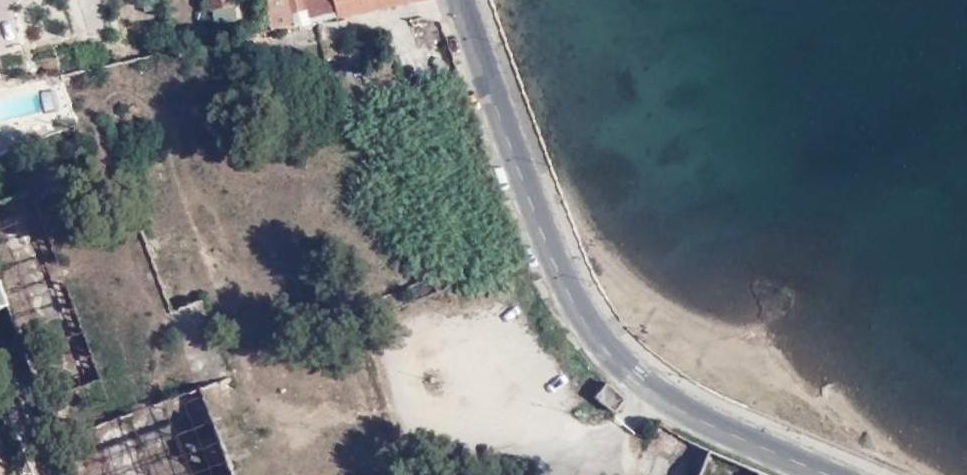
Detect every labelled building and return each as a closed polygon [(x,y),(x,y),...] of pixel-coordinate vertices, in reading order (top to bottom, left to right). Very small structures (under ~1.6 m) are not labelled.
[(211,20),(234,16),(230,0),(207,0),(211,20)] [(273,27),(337,15),(334,0),(267,0),(273,27)] [(370,0),(334,0),(337,15),(372,8),(370,0)] [(372,8),(419,0),(370,0),(372,8)] [(611,415),(624,400),(604,384),(593,400),(611,415)]
